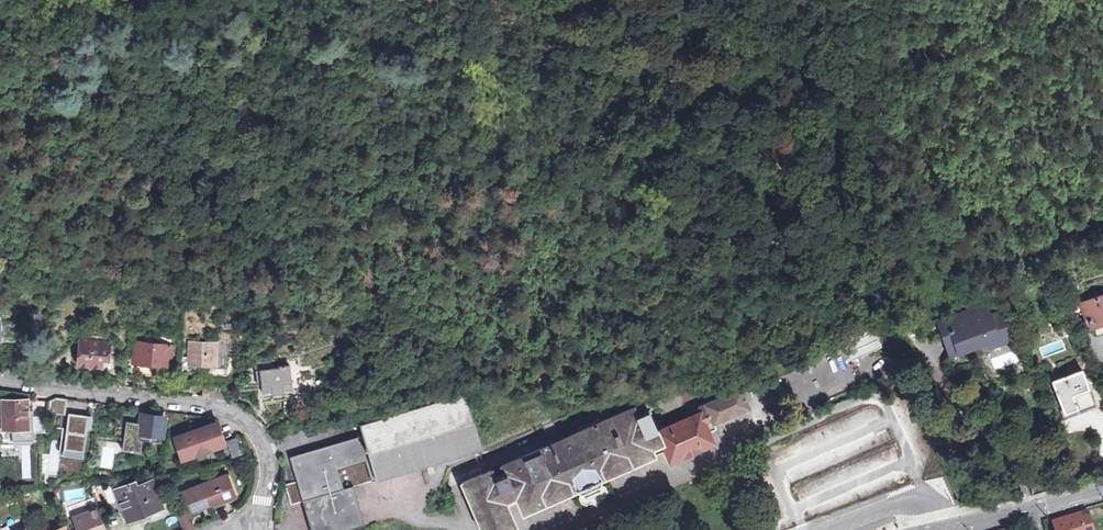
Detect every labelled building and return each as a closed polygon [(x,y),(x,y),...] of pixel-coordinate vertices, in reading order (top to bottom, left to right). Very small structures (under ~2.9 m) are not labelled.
[(493,57),(495,54),(497,49),(497,46),(493,42),(491,42),(484,44),(480,51),(487,60),(493,57)] [(1086,299),(1092,313),(1085,315),(1088,322),(1094,320),(1095,322),(1102,319),(1102,293),(1086,299)] [(989,339),(991,344),(1002,340),(1000,335),(1010,331),(1002,310),(993,314),(988,302),(958,312),(961,318),(943,325),(951,346),(959,343),(961,349),(989,339)] [(98,340),(98,333),(81,332),(79,364),(93,366),(93,363),(105,365),(105,358),(110,359),(110,348),(118,349),(119,341),(112,341),(98,340)] [(171,337),(156,334),(155,342),(136,340),(134,360),(169,365),(171,337)] [(216,341),(193,340),(192,360),(215,362),(216,341)] [(254,361),(255,366),(272,364),(272,361),(271,358),(254,361)] [(261,376),(262,381),(263,391),(274,390),(274,392),(284,391),(284,388),(294,387),(294,385),(302,384),(309,393),(319,385),(311,373),(293,375),(291,360),(279,362),(280,364),(275,365),(275,361),(272,361),(272,364),(255,366),(257,376),(261,376)] [(1087,388),(1091,386),(1085,368),(1058,378),(1058,374),(1053,376),(1066,412),(1092,403),(1087,388)] [(494,468),(464,481),(486,529),(518,529),(521,529),(509,501),(519,496),(526,512),(578,488),(579,490),(585,491),(603,482),(605,476),(667,448),(673,460),(717,439),(712,428),(719,425),(717,419),(751,403),(740,379),(731,382),(734,388),(700,404),(702,408),(680,418),(673,421),(659,428),(655,421),(658,420),(656,416),(654,417),(649,408),(638,413),(634,404),(576,430),(552,441),(504,463),(507,471),(497,475),(494,468)] [(207,397),(227,400),(229,400),(232,390),(214,388),(213,390),(207,390),(207,397)] [(293,457),(300,481),(289,484),(295,504),(306,501),(315,529),(344,529),(369,522),(357,485),(486,444),(469,392),(388,417),(385,408),(359,415),(366,434),(293,457)] [(67,399),(48,397),(46,415),(66,417),(67,399)] [(0,398),(0,424),(1,444),(32,443),(32,431),(42,431),(42,417),(32,417),(32,410),(27,410),(26,398),(0,398)] [(265,411),(258,417),(268,429),(275,423),(265,411)] [(677,411),(670,415),(673,421),(680,418),(677,411)] [(169,418),(141,414),(139,425),(126,423),(122,447),(136,449),(138,436),(166,441),(169,418)] [(70,415),(65,459),(85,462),(91,417),(70,415)] [(547,430),(571,419),(569,415),(544,426),(547,430)] [(547,430),(552,441),(576,430),(571,419),(547,430)] [(220,424),(175,439),(184,465),(227,450),(220,424)] [(238,438),(229,442),(235,457),(244,454),(238,438)] [(507,471),(504,463),(494,468),(497,475),(507,471)] [(152,476),(117,489),(131,522),(165,509),(152,476)] [(216,504),(218,509),(240,500),(230,476),(187,494),(194,512),(216,504)] [(100,507),(76,517),(81,529),(109,529),(100,507)] [(1054,516),(1056,522),(1079,516),(1079,513),(1078,509),(1054,516)] [(180,514),(187,529),(193,529),(197,528),(190,511),(180,514)] [(1079,513),(1079,516),(1084,529),(1088,529),(1082,512),(1079,513)] [(1079,516),(1056,522),(1058,529),(1084,529),(1079,516)]
